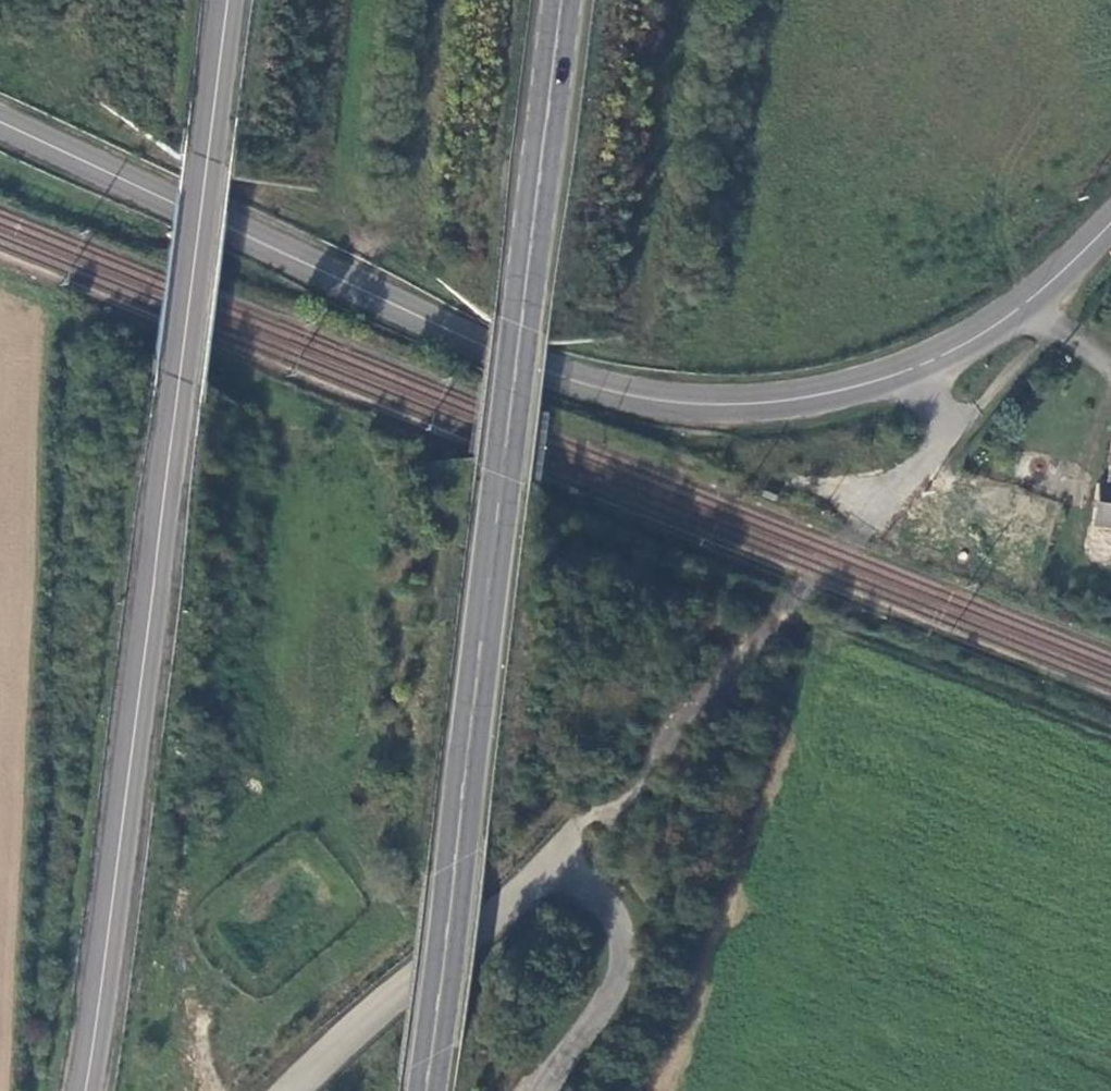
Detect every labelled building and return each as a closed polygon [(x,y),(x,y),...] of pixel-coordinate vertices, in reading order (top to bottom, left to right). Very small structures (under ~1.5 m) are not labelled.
[(1101,486),(1095,525),(1098,525),(1110,527),(1110,487),(1101,486)] [(1098,525),(1093,552),(1110,555),(1110,527),(1098,525)]
